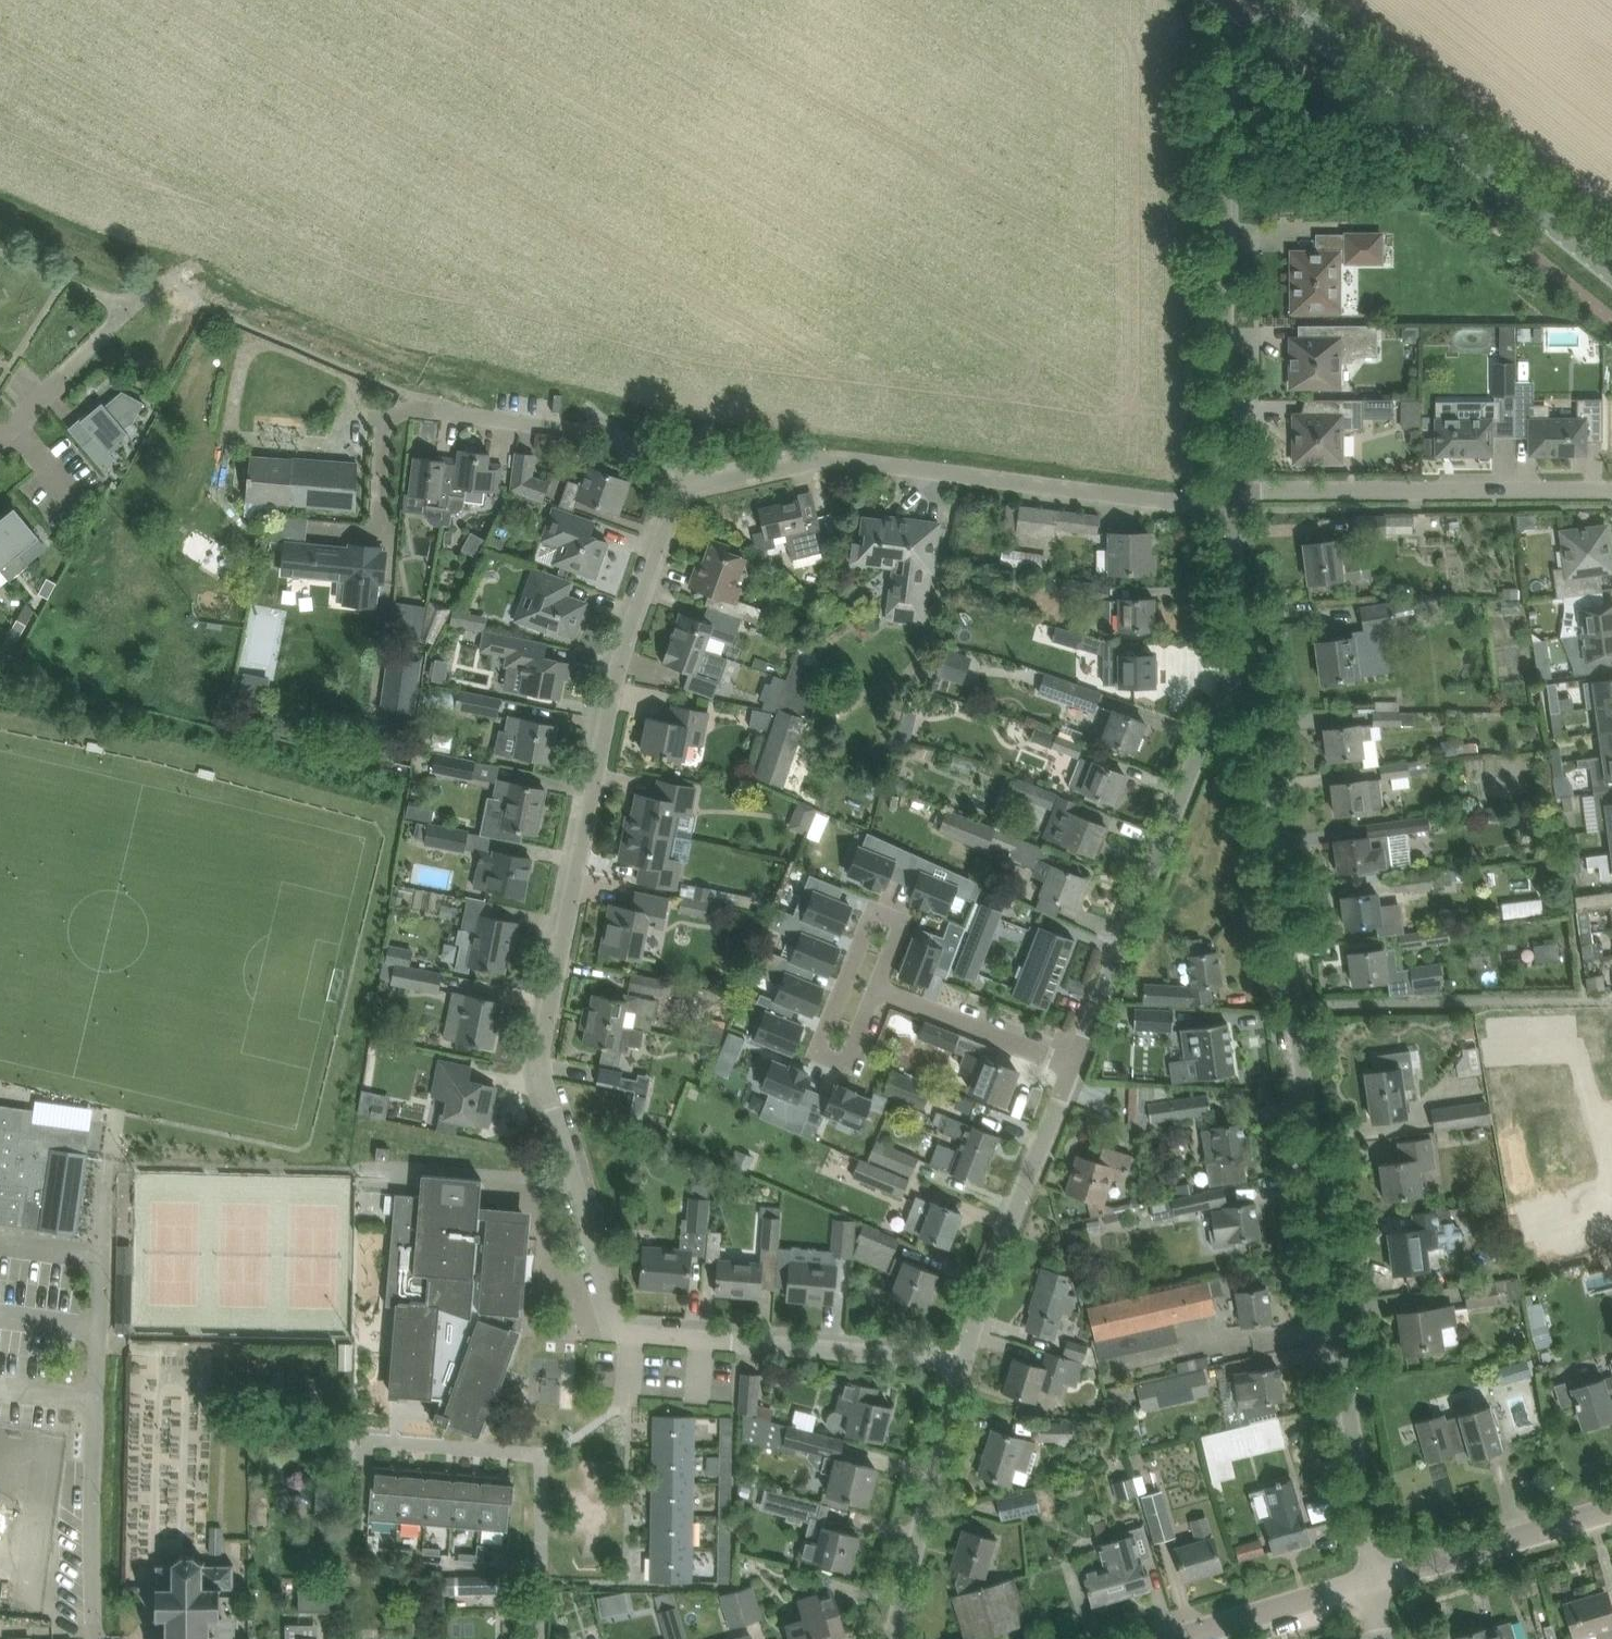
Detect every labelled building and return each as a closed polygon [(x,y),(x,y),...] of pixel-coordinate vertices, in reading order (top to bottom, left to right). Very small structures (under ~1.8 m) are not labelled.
[(1346,262),(1382,262),(1382,255),(1382,234),(1346,234),(1346,256),(1346,262)] [(1292,287),(1292,312),(1314,312),(1340,312),(1340,263),(1340,251),(1316,251),(1292,251),(1292,276),(1292,287)] [(1299,336),(1292,336),(1292,354),(1292,386),(1314,386),(1339,386),(1339,363),(1353,363),(1353,357),(1378,357),(1378,325),(1306,325),(1299,325),(1299,336)] [(1531,328),(1518,328),(1518,341),(1531,341),(1531,328)] [(1403,329),(1403,342),(1416,342),(1416,329),(1403,329)] [(1495,362),(1495,396),(1516,396),(1516,382),(1516,362),(1516,336),(1500,336),(1500,362),(1495,362)] [(1516,401),(1516,419),(1529,419),(1530,437),(1530,455),(1577,455),(1583,455),(1587,455),(1587,441),(1604,441),(1603,428),(1603,399),(1586,399),(1577,408),(1577,417),(1550,417),(1550,414),(1541,404),(1534,404),(1534,382),(1516,382),(1516,396),(1516,401)] [(103,402),(71,429),(107,475),(115,459),(111,454),(122,444),(119,441),(129,434),(125,430),(131,425),(133,426),(145,404),(123,391),(122,393),(106,406),(103,402)] [(1295,443),(1295,462),(1323,462),(1324,462),(1343,462),(1343,458),(1343,434),(1364,429),(1364,418),(1393,418),(1394,400),(1364,399),(1328,399),(1328,401),(1328,415),(1302,415),(1295,415),(1295,434),(1295,443)] [(1421,400),(1404,400),(1404,416),(1404,429),(1421,429),(1421,416),(1421,400)] [(1436,445),(1436,454),(1436,456),(1445,456),(1452,456),(1479,456),(1479,459),(1481,461),(1489,461),(1491,459),(1491,456),(1493,456),(1493,437),(1493,419),(1499,419),(1499,414),(1499,401),(1495,401),(1488,401),(1457,401),(1448,401),(1436,401),(1436,418),(1436,438),(1436,445)] [(1425,438),(1425,456),(1436,456),(1436,454),(1436,445),(1436,438),(1425,438)] [(445,512),(443,525),(451,526),(453,513),(457,513),(464,508),(465,501),(484,503),(485,491),(485,490),(499,492),(503,465),(489,463),(490,453),(477,451),(477,448),(475,446),(466,444),(463,446),(463,449),(460,449),(459,459),(456,487),(448,486),(445,512)] [(517,453),(512,489),(515,490),(513,497),(537,505),(539,499),(543,500),(549,483),(532,477),(535,455),(517,453)] [(356,512),(358,464),(327,462),(327,461),(251,455),(246,500),(268,502),(353,509),(353,512),(356,512)] [(459,459),(437,456),(436,459),(415,456),(410,495),(428,497),(426,512),(426,514),(426,516),(427,518),(428,519),(429,521),(430,522),(432,523),(434,524),(436,524),(443,525),(445,512),(448,486),(456,487),(459,459)] [(618,513),(629,481),(589,466),(582,484),(569,480),(559,506),(574,511),(578,499),(618,513)] [(765,532),(754,534),(756,545),(768,549),(776,546),(774,536),(787,533),(793,559),(811,554),(827,550),(824,538),(819,517),(804,520),(799,500),(759,509),(764,530),(764,532),(765,532)] [(1098,533),(1100,516),(1020,506),(1008,504),(1005,524),(1017,526),(1016,532),(1056,536),(1057,528),(1098,533)] [(0,519),(0,529),(20,554),(40,537),(15,507),(0,519)] [(579,517),(557,509),(554,508),(543,540),(561,546),(555,562),(575,570),(596,577),(605,551),(608,542),(601,540),(590,536),(595,523),(579,517)] [(824,515),(828,532),(840,529),(837,513),(824,515)] [(1535,515),(1517,515),(1518,529),(1535,528),(1535,515)] [(350,548),(306,544),(309,518),(289,516),(272,541),(287,543),(284,573),(348,579),(345,602),(368,604),(368,605),(376,605),(378,582),(383,583),(386,552),(381,551),(381,548),(366,547),(366,550),(352,549),(352,545),(351,545),(350,548)] [(893,521),(864,517),(861,539),(860,544),(855,543),(853,562),(870,564),(871,558),(902,562),(899,583),(893,582),(888,619),(924,624),(931,572),(934,573),(937,545),(940,523),(894,517),(893,521)] [(1385,517),(1354,517),(1354,521),(1354,533),(1385,533),(1385,517)] [(1564,597),(1603,592),(1600,572),(1611,570),(1611,563),(1607,525),(1562,531),(1567,567),(1554,569),(1558,598),(1561,598),(1564,597)] [(1,569),(20,554),(0,529),(0,568),(1,569)] [(472,532),(462,549),(477,557),(486,540),(472,532)] [(1111,553),(1111,573),(1133,573),(1154,573),(1154,555),(1150,555),(1150,533),(1111,533),(1111,553)] [(502,553),(506,541),(491,535),(487,548),(502,553)] [(257,537),(254,545),(267,549),(270,541),(257,537)] [(1338,540),(1305,544),(1310,583),(1332,580),(1343,579),(1360,576),(1358,559),(1355,538),(1338,540)] [(736,585),(746,558),(728,552),(730,546),(713,540),(701,571),(696,569),(690,586),(711,593),(707,605),(708,606),(742,618),(757,624),(762,608),(737,599),(741,587),(736,585)] [(567,596),(571,583),(572,581),(552,574),(535,568),(516,620),(526,623),(546,631),(548,627),(574,637),(587,603),(567,596)] [(1109,599),(1112,584),(1064,577),(1062,593),(1101,600),(1101,629),(1120,629),(1120,630),(1155,629),(1155,599),(1120,599),(1109,599)] [(57,583),(47,578),(43,585),(53,591),(57,583)] [(49,598),(53,591),(43,585),(39,593),(49,598)] [(1504,590),(1504,600),(1519,600),(1519,590),(1504,590)] [(1603,592),(1564,597),(1565,606),(1564,618),(1581,620),(1583,634),(1611,630),(1611,604),(1604,605),(1603,592)] [(1324,681),(1345,678),(1391,672),(1385,627),(1396,626),(1416,621),(1413,600),(1393,604),(1362,609),(1366,630),(1352,632),(1353,637),(1318,642),(1324,681)] [(433,642),(450,609),(429,602),(422,637),(433,642)] [(454,606),(451,625),(468,628),(472,610),(454,606)] [(681,612),(672,638),(704,650),(721,656),(726,642),(733,644),(742,618),(708,606),(703,620),(681,612)] [(425,609),(414,607),(414,609),(409,608),(407,625),(423,627),(425,609)] [(23,632),(27,624),(18,619),(13,627),(23,632)] [(1056,626),(1052,640),(1079,648),(1079,647),(1082,635),(1083,633),(1056,626)] [(19,640),(23,632),(13,627),(9,634),(19,640)] [(1561,637),(1561,638),(1562,638),(1569,655),(1573,666),(1574,675),(1611,670),(1611,662),(1611,657),(1611,630),(1583,634),(1561,637)] [(568,679),(571,663),(544,658),(547,644),(525,639),(485,631),(481,650),(508,655),(506,666),(518,668),(517,673),(524,674),(521,691),(560,699),(564,678),(568,679)] [(1079,647),(1079,648),(1103,655),(1105,656),(1106,656),(1106,680),(1105,680),(1106,685),(1120,685),(1120,686),(1155,686),(1155,683),(1159,683),(1158,670),(1155,670),(1155,659),(1155,656),(1141,656),(1141,643),(1111,643),(1111,641),(1106,640),(1083,633),(1082,635),(1079,647)] [(704,650),(672,638),(663,663),(690,672),(685,688),(713,698),(715,695),(728,658),(704,650)] [(810,718),(814,705),(801,680),(806,664),(799,647),(787,679),(783,689),(777,705),(776,708),(776,709),(780,711),(806,717),(810,718)] [(940,661),(936,675),(962,682),(969,655),(943,648),(940,661)] [(756,657),(753,667),(765,671),(769,662),(756,657)] [(385,693),(383,707),(414,712),(416,697),(421,662),(395,659),(390,658),(387,677),(385,693)] [(927,658),(923,675),(935,678),(936,675),(940,661),(931,659),(927,658)] [(1550,659),(1536,660),(1539,679),(1552,678),(1550,659)] [(1094,711),(1101,692),(1047,673),(1040,692),(1094,711)] [(265,703),(267,692),(245,688),(248,674),(246,674),(241,698),(265,703)] [(775,675),(771,684),(783,689),(787,679),(775,675)] [(1585,682),(1588,707),(1598,706),(1611,704),(1611,678),(1594,681),(1585,682)] [(1557,683),(1547,684),(1549,698),(1551,712),(1560,711),(1559,697),(1557,683)] [(498,716),(502,699),(459,690),(456,707),(498,716)] [(1376,700),(1376,712),(1387,713),(1400,713),(1400,701),(1387,700),(1376,700)] [(765,701),(763,708),(775,711),(776,709),(776,708),(777,705),(765,701)] [(893,701),(888,720),(900,722),(904,703),(893,701)] [(1611,729),(1611,704),(1598,706),(1601,731),(1611,729)] [(702,746),(708,712),(674,705),(671,721),(650,717),(643,751),(663,755),(663,756),(684,760),(687,743),(702,746)] [(1114,711),(1109,709),(1108,713),(1113,715),(1103,739),(1135,751),(1146,723),(1114,710),(1114,711)] [(753,710),(750,726),(766,729),(767,730),(773,714),(768,713),(753,710)] [(771,740),(759,775),(783,784),(795,749),(796,750),(806,717),(780,711),(770,740),(771,740)] [(1554,737),(1564,736),(1560,711),(1551,712),(1554,737)] [(1374,712),(1374,726),(1402,726),(1402,725),(1402,713),(1400,713),(1387,713),(1376,712),(1374,712)] [(551,763),(559,725),(510,715),(506,731),(519,734),(515,756),(551,763)] [(901,724),(897,739),(910,743),(914,727),(901,724)] [(1370,740),(1368,725),(1359,726),(1359,725),(1325,730),(1329,760),(1363,756),(1361,741),(1370,740)] [(1037,726),(1032,739),(1079,757),(1084,744),(1037,726)] [(1611,754),(1611,729),(1601,731),(1604,755),(1611,754)] [(434,733),(431,749),(450,752),(453,736),(434,733)] [(1444,756),(1462,754),(1478,753),(1477,742),(1443,745),(1444,756)] [(1552,762),(1562,761),(1560,747),(1550,748),(1552,762)] [(471,778),(475,761),(438,753),(434,771),(471,778)] [(1577,759),(1579,768),(1591,766),(1593,783),(1611,780),(1611,754),(1604,755),(1590,757),(1577,759)] [(1114,803),(1126,775),(1081,757),(1069,785),(1094,795),(1114,803)] [(1407,761),(1382,765),(1384,779),(1392,778),(1393,789),(1410,786),(1409,775),(1409,774),(1407,761)] [(1554,776),(1564,775),(1562,761),(1552,762),(1554,776)] [(888,775),(884,784),(899,790),(903,781),(888,775)] [(1574,783),(1564,775),(1554,776),(1557,796),(1575,794),(1574,783)] [(1009,776),(1005,787),(1014,790),(1012,794),(1052,809),(1058,793),(1018,778),(1018,779),(1009,776)] [(1384,808),(1380,778),(1366,780),(1333,784),(1337,815),(1371,810),(1370,810),(1384,808)] [(871,779),(863,790),(873,797),(880,787),(871,779)] [(484,816),(481,834),(522,842),(524,831),(537,834),(546,789),(524,785),(499,780),(495,798),(508,800),(504,820),(484,816)] [(690,815),(696,788),(659,780),(656,798),(639,794),(634,816),(627,814),(624,826),(628,826),(670,835),(674,818),(679,819),(680,813),(690,815)] [(1214,784),(1213,795),(1227,797),(1229,786),(1214,784)] [(1594,792),(1599,829),(1610,828),(1611,828),(1611,789),(1594,792)] [(1599,829),(1594,792),(1583,793),(1588,830),(1599,829)] [(1564,810),(1574,809),(1573,804),(1572,795),(1562,796),(1564,810)] [(790,824),(806,831),(814,811),(798,804),(790,824)] [(406,816),(431,818),(432,806),(406,805),(406,816)] [(1099,854),(1104,841),(1100,839),(1105,827),(1055,806),(1049,822),(1044,835),(1094,855),(1094,853),(1099,854)] [(1054,852),(1018,837),(1001,830),(948,809),(940,831),(987,850),(990,842),(1012,851),(1009,858),(1035,869),(1033,875),(1047,882),(1042,894),(1037,908),(1056,917),(1061,901),(1073,906),(1085,878),(1053,865),(1053,866),(1049,863),(1054,852)] [(1387,836),(1412,832),(1431,830),(1429,816),(1385,822),(1387,836)] [(488,851),(491,837),(430,824),(418,822),(415,836),(427,839),(426,842),(464,850),(465,848),(482,852),(479,867),(492,870),(488,889),(524,897),(532,858),(495,851),(495,853),(488,851)] [(676,888),(681,861),(671,859),(672,853),(667,852),(670,835),(628,826),(621,859),(642,864),(639,881),(676,888)] [(851,869),(849,873),(867,881),(866,883),(880,889),(881,886),(885,888),(889,877),(902,882),(908,869),(914,853),(868,832),(862,848),(860,847),(851,869)] [(1570,858),(1580,857),(1577,833),(1567,834),(1570,858)] [(1388,872),(1387,859),(1384,835),(1336,841),(1336,842),(1331,843),(1335,868),(1337,869),(1339,869),(1340,871),(1354,870),(1354,875),(1352,875),(1353,876),(1388,872)] [(914,853),(908,869),(921,875),(916,888),(911,898),(915,900),(914,903),(928,908),(929,906),(947,913),(949,906),(954,893),(967,898),(976,902),(979,894),(983,884),(914,853)] [(1587,857),(1588,867),(1600,866),(1601,872),(1610,879),(1611,879),(1611,853),(1587,857)] [(1572,873),(1582,872),(1580,857),(1570,858),(1572,873)] [(1394,892),(1433,887),(1431,873),(1393,878),(1394,892)] [(811,874),(794,914),(821,925),(841,933),(852,907),(816,892),(822,879),(811,874)] [(683,883),(680,896),(705,901),(737,908),(750,910),(753,897),(739,894),(697,884),(696,886),(683,883)] [(1575,896),(1577,911),(1580,932),(1592,930),(1589,910),(1610,907),(1611,919),(1611,891),(1575,896)] [(663,927),(669,899),(658,897),(637,892),(633,909),(612,905),(603,950),(641,958),(648,924),(663,927)] [(1365,895),(1343,897),(1347,928),(1369,925),(1379,923),(1380,935),(1403,932),(1400,905),(1392,906),(1379,908),(1377,893),(1365,895)] [(708,917),(711,903),(683,897),(680,911),(708,917)] [(515,942),(519,922),(491,916),(493,903),(470,899),(464,930),(477,933),(474,948),(460,945),(455,969),(469,972),(471,965),(504,972),(510,941),(515,942)] [(976,980),(1004,911),(982,903),(955,971),(976,980)] [(777,907),(769,927),(791,936),(787,943),(797,947),(792,960),(829,974),(840,948),(816,938),(821,925),(794,914),(777,907)] [(942,948),(936,964),(950,970),(960,943),(966,927),(951,921),(940,948),(942,948)] [(1040,925),(1013,994),(1048,1008),(1076,940),(1040,925)] [(1402,948),(1448,942),(1447,928),(1400,934),(1402,948)] [(1592,930),(1580,932),(1582,944),(1584,958),(1593,957),(1591,943),(1594,943),(1592,930)] [(915,938),(901,976),(928,986),(936,964),(942,948),(940,948),(919,940),(915,938)] [(1203,954),(1201,939),(1188,941),(1191,956),(1190,956),(1194,986),(1189,986),(1189,987),(1146,985),(1145,1001),(1192,1004),(1192,1005),(1212,1002),(1209,985),(1222,983),(1217,952),(1203,954)] [(389,946),(387,961),(410,965),(413,951),(389,946)] [(761,947),(753,967),(758,969),(762,970),(760,975),(782,984),(776,999),(813,1014),(824,988),(805,981),(811,967),(792,960),(761,947)] [(1372,951),(1350,954),(1355,984),(1388,980),(1390,994),(1442,993),(1441,984),(1444,984),(1442,962),(1410,966),(1410,968),(1398,969),(1395,948),(1384,949),(1372,951)] [(439,993),(443,973),(396,964),(392,983),(439,993)] [(663,994),(666,981),(632,974),(630,987),(663,994)] [(1588,991),(1598,990),(1596,976),(1586,977),(1588,991)] [(493,1048),(503,1001),(455,991),(452,1004),(464,1006),(461,1019),(457,1041),(493,1048)] [(585,1006),(583,1017),(634,1027),(640,997),(629,995),(616,992),(615,998),(594,994),(591,1008),(585,1006)] [(761,993),(758,1002),(768,1006),(769,1007),(773,998),(761,993)] [(725,999),(724,1003),(726,1008),(730,1009),(735,1007),(736,1002),(734,998),(729,997),(725,999)] [(1173,1031),(1174,1010),(1136,1008),(1135,1029),(1173,1031)] [(762,1010),(751,1036),(752,1036),(793,1053),(803,1026),(762,1010)] [(583,1017),(581,1028),(587,1029),(584,1043),(605,1047),(604,1052),(601,1066),(619,1070),(621,1070),(627,1044),(641,1047),(662,1051),(666,1034),(644,1029),(634,1027),(583,1017)] [(954,1050),(960,1034),(925,1020),(919,1037),(954,1050)] [(1186,1060),(1171,1062),(1174,1081),(1198,1078),(1199,1079),(1216,1076),(1227,1075),(1235,1074),(1228,1022),(1182,1029),(1186,1060)] [(1472,1022),(1462,1023),(1464,1038),(1474,1037),(1472,1022)] [(707,1023),(703,1039),(721,1043),(725,1027),(707,1023)] [(729,1031),(721,1051),(737,1058),(745,1038),(729,1031)] [(704,1045),(701,1053),(704,1058),(711,1061),(715,1049),(704,1045)] [(1374,1121),(1396,1118),(1406,1116),(1402,1089),(1415,1087),(1410,1050),(1374,1055),(1377,1071),(1367,1073),(1374,1121)] [(977,1073),(971,1090),(1005,1103),(1018,1071),(983,1057),(983,1058),(967,1052),(961,1067),(977,1073)] [(1602,1062),(1610,1089),(1611,1088),(1611,1058),(1602,1062)] [(488,1126),(496,1087),(469,1081),(472,1067),(441,1060),(434,1095),(449,1099),(446,1117),(488,1126)] [(771,1091),(760,1116),(801,1133),(807,1120),(810,1112),(812,1106),(799,1100),(805,1086),(809,1075),(805,1074),(807,1071),(792,1066),(791,1068),(774,1061),(772,1065),(763,1087),(771,1091)] [(597,1083),(620,1087),(623,1070),(601,1066),(597,1083)] [(1493,1067),(1485,1068),(1487,1081),(1496,1079),(1493,1067)] [(1506,1067),(1506,1087),(1521,1088),(1528,1110),(1570,1098),(1563,1074),(1545,1078),(1542,1072),(1545,1071),(1544,1067),(1506,1067)] [(887,1084),(884,1092),(895,1095),(924,1107),(932,1086),(903,1075),(892,1071),(890,1077),(887,1084)] [(1138,1128),(1138,1121),(1139,1087),(1139,1085),(1130,1084),(1130,1128),(1138,1128)] [(836,1086),(825,1112),(861,1127),(871,1101),(853,1093),(855,1091),(840,1085),(839,1088),(836,1086)] [(1155,1099),(1155,1087),(1139,1087),(1138,1121),(1138,1128),(1147,1128),(1147,1113),(1145,1113),(1145,1099),(1155,1099)] [(363,1089),(359,1113),(371,1116),(371,1117),(381,1120),(384,1106),(374,1103),(376,1092),(363,1089)] [(648,1096),(635,1094),(631,1115),(643,1118),(648,1096)] [(1151,1121),(1211,1112),(1209,1095),(1148,1104),(1151,1121)] [(1570,1098),(1528,1110),(1536,1134),(1580,1121),(1576,1107),(1573,1108),(1570,1098)] [(1437,1130),(1489,1123),(1486,1102),(1434,1109),(1437,1130)] [(14,1187),(14,1185),(29,1187),(23,1226),(77,1234),(88,1156),(88,1153),(90,1140),(91,1133),(89,1132),(76,1131),(67,1129),(66,1137),(44,1134),(27,1131),(29,1113),(0,1109),(0,1185),(14,1187)] [(824,1118),(810,1112),(807,1120),(821,1126),(824,1118)] [(942,1132),(963,1140),(994,1151),(1000,1136),(979,1128),(949,1116),(948,1116),(937,1112),(933,1123),(939,1125),(937,1130),(942,1132)] [(1502,1119),(1495,1120),(1496,1132),(1504,1131),(1502,1119)] [(1580,1121),(1536,1134),(1543,1158),(1585,1145),(1582,1136),(1584,1136),(1580,1121)] [(1203,1130),(1208,1162),(1217,1160),(1220,1183),(1246,1179),(1243,1157),(1248,1157),(1247,1153),(1252,1152),(1250,1135),(1245,1136),(1243,1123),(1214,1127),(1214,1129),(1203,1130)] [(1385,1200),(1407,1197),(1422,1194),(1419,1169),(1436,1166),(1432,1137),(1420,1139),(1399,1142),(1401,1160),(1380,1163),(1385,1200)] [(877,1140),(870,1156),(911,1175),(919,1158),(877,1140)] [(994,1151),(963,1140),(959,1151),(938,1143),(930,1163),(951,1171),(951,1172),(981,1183),(994,1151)] [(1078,1155),(1067,1192),(1087,1198),(1091,1216),(1115,1211),(1114,1206),(1106,1203),(1113,1178),(1125,1182),(1133,1156),(1103,1146),(1099,1161),(1078,1155)] [(389,1161),(391,1148),(378,1147),(376,1160),(389,1161)] [(737,1149),(729,1165),(745,1172),(752,1156),(737,1149)] [(1515,1153),(1507,1155),(1509,1167),(1517,1166),(1515,1153)] [(855,1176),(902,1196),(909,1180),(890,1172),(862,1160),(855,1176)] [(395,1210),(387,1305),(389,1305),(389,1302),(401,1303),(395,1371),(394,1371),(392,1394),(431,1397),(430,1408),(437,1410),(434,1420),(443,1424),(447,1425),(448,1425),(448,1424),(452,1425),(452,1426),(466,1431),(471,1433),(480,1436),(481,1432),(494,1395),(495,1396),(509,1356),(508,1356),(510,1352),(517,1334),(518,1331),(515,1331),(516,1314),(520,1314),(523,1281),(519,1280),(520,1264),(521,1253),(525,1254),(528,1220),(524,1220),(479,1216),(480,1210),(480,1209),(482,1186),(483,1179),(423,1174),(423,1177),(422,1189),(421,1191),(422,1191),(421,1196),(406,1194),(396,1194),(395,1210)] [(1193,1182),(1176,1186),(1178,1197),(1195,1194),(1193,1182)] [(1176,1214),(1227,1202),(1223,1187),(1195,1194),(1178,1197),(1172,1199),(1176,1214)] [(1522,1192),(1514,1193),(1516,1206),(1524,1205),(1522,1192)] [(18,1226),(22,1199),(0,1196),(0,1223),(18,1226)] [(934,1203),(917,1196),(905,1228),(921,1234),(921,1235),(949,1246),(962,1213),(934,1203)] [(1133,1197),(1129,1202),(1130,1208),(1143,1205),(1142,1196),(1133,1197)] [(707,1230),(709,1200),(690,1198),(688,1229),(707,1230)] [(1214,1231),(1211,1232),(1213,1247),(1236,1244),(1235,1239),(1238,1239),(1259,1236),(1254,1203),(1233,1206),(1225,1207),(1211,1210),(1214,1231)] [(1412,1230),(1390,1233),(1395,1272),(1417,1269),(1428,1268),(1425,1246),(1438,1245),(1440,1244),(1440,1246),(1446,1245),(1446,1247),(1455,1246),(1455,1244),(1460,1238),(1461,1238),(1460,1229),(1458,1229),(1454,1225),(1453,1223),(1451,1223),(1439,1224),(1437,1210),(1413,1213),(1415,1230),(1412,1230)] [(718,1271),(717,1293),(760,1296),(761,1286),(775,1288),(774,1289),(776,1289),(777,1267),(778,1247),(781,1218),(780,1218),(765,1217),(762,1246),(761,1263),(721,1260),(721,1263),(719,1263),(718,1271)] [(832,1255),(852,1256),(854,1222),(835,1220),(832,1255)] [(864,1224),(857,1240),(885,1252),(893,1256),(899,1240),(892,1237),(864,1224)] [(1079,1228),(1067,1230),(1070,1247),(1082,1245),(1079,1228)] [(118,1278),(117,1330),(132,1331),(134,1245),(118,1245),(118,1263),(118,1278)] [(689,1290),(690,1269),(692,1251),(644,1247),(641,1286),(689,1290)] [(778,1247),(777,1267),(791,1268),(788,1299),(834,1303),(837,1266),(791,1262),(792,1248),(778,1247)] [(938,1274),(895,1257),(889,1272),(900,1276),(893,1293),(925,1306),(938,1274)] [(1071,1314),(1076,1296),(1068,1293),(1073,1277),(1064,1275),(1043,1269),(1034,1301),(1037,1302),(1028,1328),(1055,1336),(1063,1312),(1071,1314)] [(1507,1279),(1494,1281),(1496,1291),(1508,1290),(1509,1297),(1523,1296),(1520,1277),(1507,1279)] [(1209,1279),(1088,1306),(1096,1339),(1175,1321),(1216,1312),(1213,1296),(1209,1279)] [(1469,1308),(1497,1304),(1494,1281),(1466,1285),(1469,1308)] [(1243,1325),(1250,1324),(1272,1321),(1267,1288),(1237,1293),(1241,1325),(1243,1325)] [(1442,1345),(1456,1343),(1453,1323),(1454,1323),(1451,1305),(1400,1312),(1406,1353),(1428,1350),(1442,1348),(1442,1345)] [(1098,1367),(1093,1347),(1067,1339),(1063,1356),(1048,1351),(1042,1368),(1016,1360),(1006,1391),(1027,1397),(1037,1401),(1042,1387),(1061,1395),(1065,1383),(1077,1387),(1085,1363),(1098,1367)] [(353,1369),(353,1344),(340,1343),(340,1369),(353,1369)] [(1179,1373),(1191,1371),(1191,1370),(1203,1367),(1209,1366),(1206,1356),(1177,1362),(1179,1373)] [(1527,1359),(1515,1363),(1519,1379),(1532,1375),(1532,1374),(1528,1360),(1527,1359)] [(1192,1374),(1138,1387),(1141,1400),(1143,1410),(1154,1407),(1198,1396),(1193,1379),(1205,1377),(1203,1367),(1191,1370),(1191,1371),(1192,1374)] [(1278,1417),(1275,1400),(1283,1399),(1283,1394),(1285,1390),(1284,1384),(1281,1381),(1279,1367),(1257,1369),(1234,1373),(1239,1407),(1245,1405),(1250,1423),(1278,1417)] [(853,1372),(851,1382),(870,1386),(873,1374),(853,1372)] [(760,1403),(762,1374),(743,1373),(741,1412),(759,1413),(760,1403)] [(1603,1380),(1576,1388),(1573,1379),(1555,1384),(1561,1406),(1577,1401),(1585,1426),(1611,1418),(1611,1411),(1607,1395),(1611,1394),(1611,1378),(1603,1380)] [(883,1441),(892,1407),(874,1402),(878,1388),(870,1386),(851,1382),(845,1380),(840,1401),(837,1413),(835,1414),(834,1415),(833,1416),(832,1418),(832,1419),(832,1421),(832,1422),(833,1424),(833,1425),(834,1427),(835,1428),(837,1429),(838,1429),(883,1441)] [(759,1413),(759,1416),(771,1420),(775,1407),(760,1403),(759,1413)] [(1504,1450),(1490,1405),(1458,1414),(1458,1415),(1446,1419),(1444,1413),(1416,1422),(1427,1462),(1456,1454),(1455,1452),(1468,1449),(1471,1459),(1504,1450)] [(815,1426),(817,1411),(795,1409),(793,1423),(815,1426)] [(744,1413),(743,1440),(786,1452),(788,1445),(809,1450),(826,1455),(822,1469),(822,1470),(834,1474),(829,1494),(824,1492),(822,1502),(848,1509),(850,1499),(867,1504),(876,1468),(855,1462),(841,1459),(846,1439),(824,1434),(788,1425),(787,1425),(771,1420),(759,1416),(749,1413),(744,1413)] [(694,1449),(694,1437),(694,1416),(656,1415),(655,1448),(694,1449)] [(732,1445),(733,1416),(722,1416),(722,1445),(732,1445)] [(1038,1422),(1038,1440),(1074,1440),(1074,1423),(1038,1422)] [(994,1430),(980,1473),(1001,1480),(1010,1482),(1014,1468),(1029,1473),(1035,1453),(1032,1452),(1035,1442),(1023,1439),(1015,1437),(994,1430)] [(693,1482),(694,1449),(655,1448),(654,1481),(693,1482)] [(707,1456),(707,1474),(721,1474),(721,1478),(732,1478),(732,1450),(722,1450),(722,1456),(707,1456)] [(402,1468),(374,1466),(370,1519),(398,1521),(402,1468)] [(429,1470),(402,1468),(398,1521),(425,1524),(429,1470)] [(429,1470),(425,1524),(452,1526),(457,1473),(429,1470)] [(457,1473),(452,1526),(480,1528),(484,1475),(457,1473)] [(512,1483),(512,1477),(484,1475),(480,1528),(508,1531),(510,1501),(513,1502),(515,1483),(512,1483)] [(1067,1493),(1083,1489),(1080,1476),(1064,1481),(1067,1493)] [(1117,1500),(1138,1495),(1134,1478),(1113,1483),(1117,1500)] [(1264,1519),(1273,1552),(1311,1542),(1301,1508),(1292,1479),(1265,1487),(1273,1516),(1264,1519)] [(692,1515),(693,1482),(654,1481),(654,1514),(692,1515)] [(731,1511),(732,1482),(721,1482),(721,1511),(731,1511)] [(313,1513),(332,1512),(332,1484),(314,1484),(313,1513)] [(771,1490),(766,1509),(788,1515),(787,1518),(802,1522),(803,1519),(817,1523),(818,1519),(822,1503),(793,1495),(771,1490)] [(1155,1542),(1177,1536),(1163,1490),(1142,1496),(1155,1542)] [(1003,1518),(1039,1510),(1035,1491),(999,1499),(1003,1518)] [(263,1500),(263,1494),(250,1495),(250,1523),(268,1523),(267,1500),(263,1500)] [(1328,1501),(1308,1507),(1312,1523),(1333,1516),(1328,1501)] [(692,1548),(692,1515),(654,1514),(653,1547),(692,1548)] [(730,1544),(731,1515),(721,1515),(720,1543),(730,1544)] [(1213,1538),(1207,1516),(1192,1521),(1198,1542),(1177,1548),(1185,1578),(1222,1567),(1213,1538)] [(1107,1518),(1093,1522),(1100,1545),(1106,1567),(1119,1563),(1113,1541),(1114,1541),(1112,1534),(1107,1518)] [(804,1538),(799,1556),(829,1564),(850,1569),(859,1535),(855,1535),(858,1526),(839,1521),(839,1522),(831,1520),(829,1528),(823,1526),(819,1542),(804,1538)] [(1128,1594),(1150,1588),(1141,1558),(1152,1555),(1143,1525),(1112,1534),(1114,1541),(1113,1541),(1119,1563),(1128,1594)] [(222,1553),(222,1528),(211,1528),(211,1553),(222,1553)] [(956,1582),(986,1576),(985,1576),(997,1539),(984,1535),(964,1529),(952,1566),(960,1569),(956,1582)] [(1239,1559),(1262,1552),(1259,1542),(1236,1549),(1239,1559)] [(485,1544),(478,1544),(477,1554),(477,1561),(484,1561),(485,1544)] [(379,1546),(379,1553),(396,1555),(396,1548),(379,1546)] [(423,1553),(441,1555),(441,1548),(424,1546),(423,1553)] [(653,1547),(652,1580),(691,1581),(692,1548),(653,1547)] [(396,1548),(396,1555),(413,1556),(414,1549),(396,1548)] [(730,1577),(730,1548),(720,1548),(719,1576),(730,1577)] [(477,1561),(477,1554),(460,1552),(460,1559),(477,1561)] [(234,1564),(203,1564),(202,1559),(194,1556),(182,1555),(174,1561),(173,1564),(157,1564),(157,1618),(166,1618),(167,1638),(235,1638),(234,1564)] [(1092,1605),(1128,1594),(1119,1563),(1083,1573),(1086,1584),(1092,1605)] [(483,1576),(455,1577),(455,1595),(483,1595),(483,1593),(483,1576)] [(986,1576),(956,1582),(959,1593),(952,1595),(965,1638),(975,1638),(1028,1624),(1022,1603),(1015,1577),(989,1584),(986,1576)] [(331,1610),(332,1578),(300,1579),(299,1610),(331,1610)] [(752,1585),(721,1594),(727,1614),(731,1627),(746,1623),(762,1618),(752,1585)] [(631,1589),(598,1593),(600,1620),(633,1617),(631,1589)] [(673,1592),(655,1597),(659,1612),(677,1606),(673,1592)] [(787,1624),(791,1638),(832,1638),(846,1634),(833,1592),(798,1602),(803,1619),(787,1624)] [(1566,1604),(1572,1625),(1575,1637),(1596,1631),(1598,1638),(1611,1638),(1611,1611),(1606,1593),(1566,1604)] [(659,1612),(668,1638),(681,1638),(686,1637),(677,1606),(659,1612)] [(1511,1620),(1493,1625),(1495,1629),(1485,1632),(1484,1628),(1458,1636),(1459,1638),(1516,1638),(1511,1620)] [(431,1629),(431,1638),(444,1638),(443,1629),(431,1629)]
